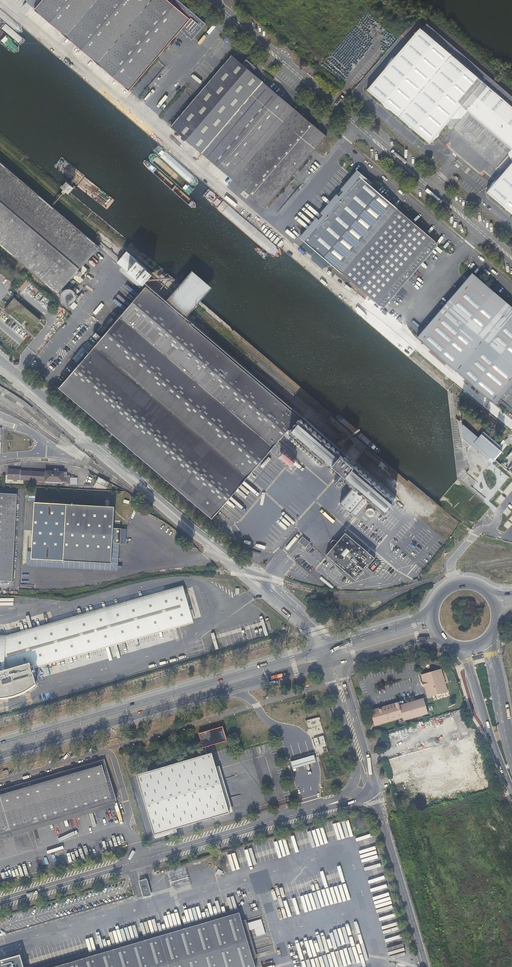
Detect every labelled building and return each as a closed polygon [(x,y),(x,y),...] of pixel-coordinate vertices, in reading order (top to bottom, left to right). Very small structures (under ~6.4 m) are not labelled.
[(95,0),(40,0),(33,8),(64,35),(95,0)] [(150,0),(95,0),(64,35),(96,62),(150,0)] [(167,0),(150,0),(96,62),(127,90),(179,29),(188,19),(167,1),(167,0)] [(179,29),(189,37),(191,39),(205,23),(178,0),(168,0),(167,1),(188,19),(179,29)] [(511,107),(511,100),(425,26),(422,30),(511,107)] [(422,30),(420,28),(367,89),(430,143),(461,106),(511,149),(511,107),(422,30)] [(201,153),(262,81),(250,71),(248,69),(242,64),(230,54),(169,126),(201,153)] [(242,64),(248,69),(250,71),(255,66),(246,59),(242,64)] [(233,180),(293,109),(262,81),(201,153),(233,180)] [(325,136),(293,109),(233,180),(264,207),(325,136)] [(58,293),(71,276),(82,264),(98,245),(0,162),(0,244),(58,293)] [(487,192),(511,213),(511,162),(487,192)] [(356,170),(304,233),(307,235),(303,240),(306,243),(360,179),(356,176),(357,175),(368,184),(370,182),(356,170)] [(360,179),(306,243),(377,303),(431,240),(434,243),(435,241),(423,231),(368,184),(357,175),(356,176),(360,179)] [(426,228),(423,231),(435,241),(434,243),(431,240),(377,303),(380,306),(383,302),(386,304),(440,240),(426,228)] [(126,251),(117,262),(143,284),(152,273),(126,251)] [(82,264),(71,276),(77,281),(87,269),(82,264)] [(205,275),(197,268),(167,301),(187,318),(217,285),(205,275)] [(511,383),(511,307),(471,272),(417,336),(495,403),(511,383)] [(187,318),(167,301),(146,285),(59,387),(212,517),(288,427),(289,428),(289,431),(291,433),(293,433),(294,433),(294,435),(295,437),(298,437),(298,439),(300,441),(302,440),(303,441),(303,443),(305,445),(306,444),(307,445),(307,447),(309,448),(311,449),(312,449),(312,451),(314,452),(316,452),(316,453),(317,455),(318,456),(321,456),(321,457),(321,459),(323,460),(325,460),(326,460),(326,463),(327,464),(331,464),(332,462),(340,452),(340,450),(338,449),(336,449),(335,449),(335,447),(333,445),(331,445),(330,445),(330,442),(329,441),(327,441),(326,441),(326,438),(324,437),(322,437),(321,437),(321,435),(319,433),(318,433),(317,432),(316,430),(315,429),(313,429),(312,429),(312,427),(310,425),(308,425),(307,423),(306,421),(304,421),(303,421),(303,419),(299,416),(187,318)] [(70,287),(68,288),(67,289),(65,290),(64,292),(64,293),(63,295),(64,297),(64,298),(65,299),(66,300),(67,301),(69,302),(70,302),(71,302),(73,301),(75,301),(76,300),(77,298),(78,296),(78,295),(78,293),(77,292),(76,290),(75,289),(73,288),(71,287),(70,287)] [(3,312),(0,316),(0,329),(10,337),(20,326),(3,312)] [(54,316),(44,328),(47,331),(57,319),(54,316)] [(37,336),(30,345),(36,350),(43,342),(37,336)] [(22,354),(20,357),(26,362),(28,359),(22,354)] [(281,457),(280,459),(289,467),(296,459),(286,450),(285,452),(283,450),(279,455),(281,457)] [(340,452),(332,462),(342,471),(334,480),(340,485),(345,479),(344,478),(344,475),(345,474),(345,473),(353,464),(340,452)] [(356,464),(353,464),(345,473),(345,474),(344,475),(344,478),(345,479),(346,479),(348,479),(348,480),(349,482),(350,483),(353,483),(353,484),(340,501),(356,514),(369,499),(371,499),(371,501),(373,503),(375,503),(376,503),(376,505),(378,507),(380,507),(381,507),(380,509),(382,511),(385,510),(394,500),(394,497),(393,495),(390,495),(389,493),(388,491),(386,492),(385,491),(385,489),(383,487),(381,488),(380,487),(380,485),(379,484),(377,484),(376,483),(376,481),(374,480),(372,480),(372,479),(371,477),(370,476),(368,476),(367,475),(367,473),(365,472),(363,472),(362,471),(362,469),(361,468),(358,468),(358,467),(358,466),(356,464)] [(70,482),(71,474),(67,474),(67,471),(63,471),(63,472),(46,471),(20,469),(9,468),(9,477),(66,481),(66,482),(70,482)] [(102,476),(99,481),(108,486),(111,482),(102,476)] [(12,582),(17,492),(0,491),(0,581),(12,582)] [(33,527),(120,531),(120,527),(113,526),(114,506),(34,502),(33,527)] [(370,516),(372,516),(373,515),(374,514),(375,513),(375,511),(374,510),(374,509),(373,508),(371,507),(370,507),(368,508),(367,508),(366,510),(366,511),(366,512),(367,514),(367,515),(369,516),(370,516)] [(119,541),(120,531),(33,527),(32,551),(31,559),(105,562),(111,562),(112,541),(118,541),(119,541)] [(334,546),(326,555),(356,580),(375,558),(345,533),(338,541),(336,540),(335,539),(333,539),(332,540),(332,541),(331,542),(331,543),(331,544),(333,545),(334,546)] [(298,541),(305,547),(310,542),(303,536),(298,541)] [(241,550),(244,553),(249,548),(245,544),(240,550),(241,550)] [(105,562),(31,559),(31,561),(31,563),(105,567),(105,562)] [(184,589),(183,585),(6,634),(0,634),(0,638),(9,638),(184,589)] [(190,609),(184,589),(9,638),(0,638),(0,698),(6,697),(15,695),(20,694),(26,690),(36,683),(33,672),(31,664),(193,618),(190,609)] [(194,622),(193,618),(31,664),(33,672),(36,671),(35,667),(194,622)] [(421,674),(428,696),(448,691),(441,668),(421,674)] [(371,710),(375,725),(379,724),(379,723),(403,716),(404,719),(428,712),(424,697),(399,705),(399,701),(371,710)] [(319,717),(307,720),(311,737),(313,736),(316,747),(327,744),(323,730),(316,731),(317,733),(314,734),(313,728),(322,726),(319,717)] [(229,812),(212,751),(211,749),(212,749),(211,746),(210,747),(209,744),(227,739),(223,725),(199,732),(205,753),(136,774),(154,834),(176,828),(229,812)] [(233,811),(215,750),(212,751),(229,812),(233,811)] [(56,774),(64,771),(64,772),(101,761),(102,762),(105,761),(105,759),(0,790),(0,791),(16,786),(15,786),(23,783),(23,784),(56,774)] [(23,784),(23,783),(15,786),(16,786),(0,791),(0,835),(117,801),(105,761),(102,762),(101,761),(64,772),(64,771),(56,774),(23,784)] [(0,835),(0,839),(118,805),(117,801),(0,835)] [(176,828),(154,834),(155,838),(177,831),(176,828)] [(186,866),(168,871),(174,893),(192,889),(186,866)] [(328,879),(330,886),(341,883),(339,876),(341,875),(338,866),(326,870),(327,874),(331,873),(332,878),(328,879)] [(239,911),(238,908),(36,966),(51,966),(239,911)] [(253,958),(244,927),(239,911),(51,966),(255,966),(253,958)] [(244,927),(253,958),(257,957),(248,926),(244,927)] [(20,954),(0,960),(0,966),(24,966),(20,954)]
